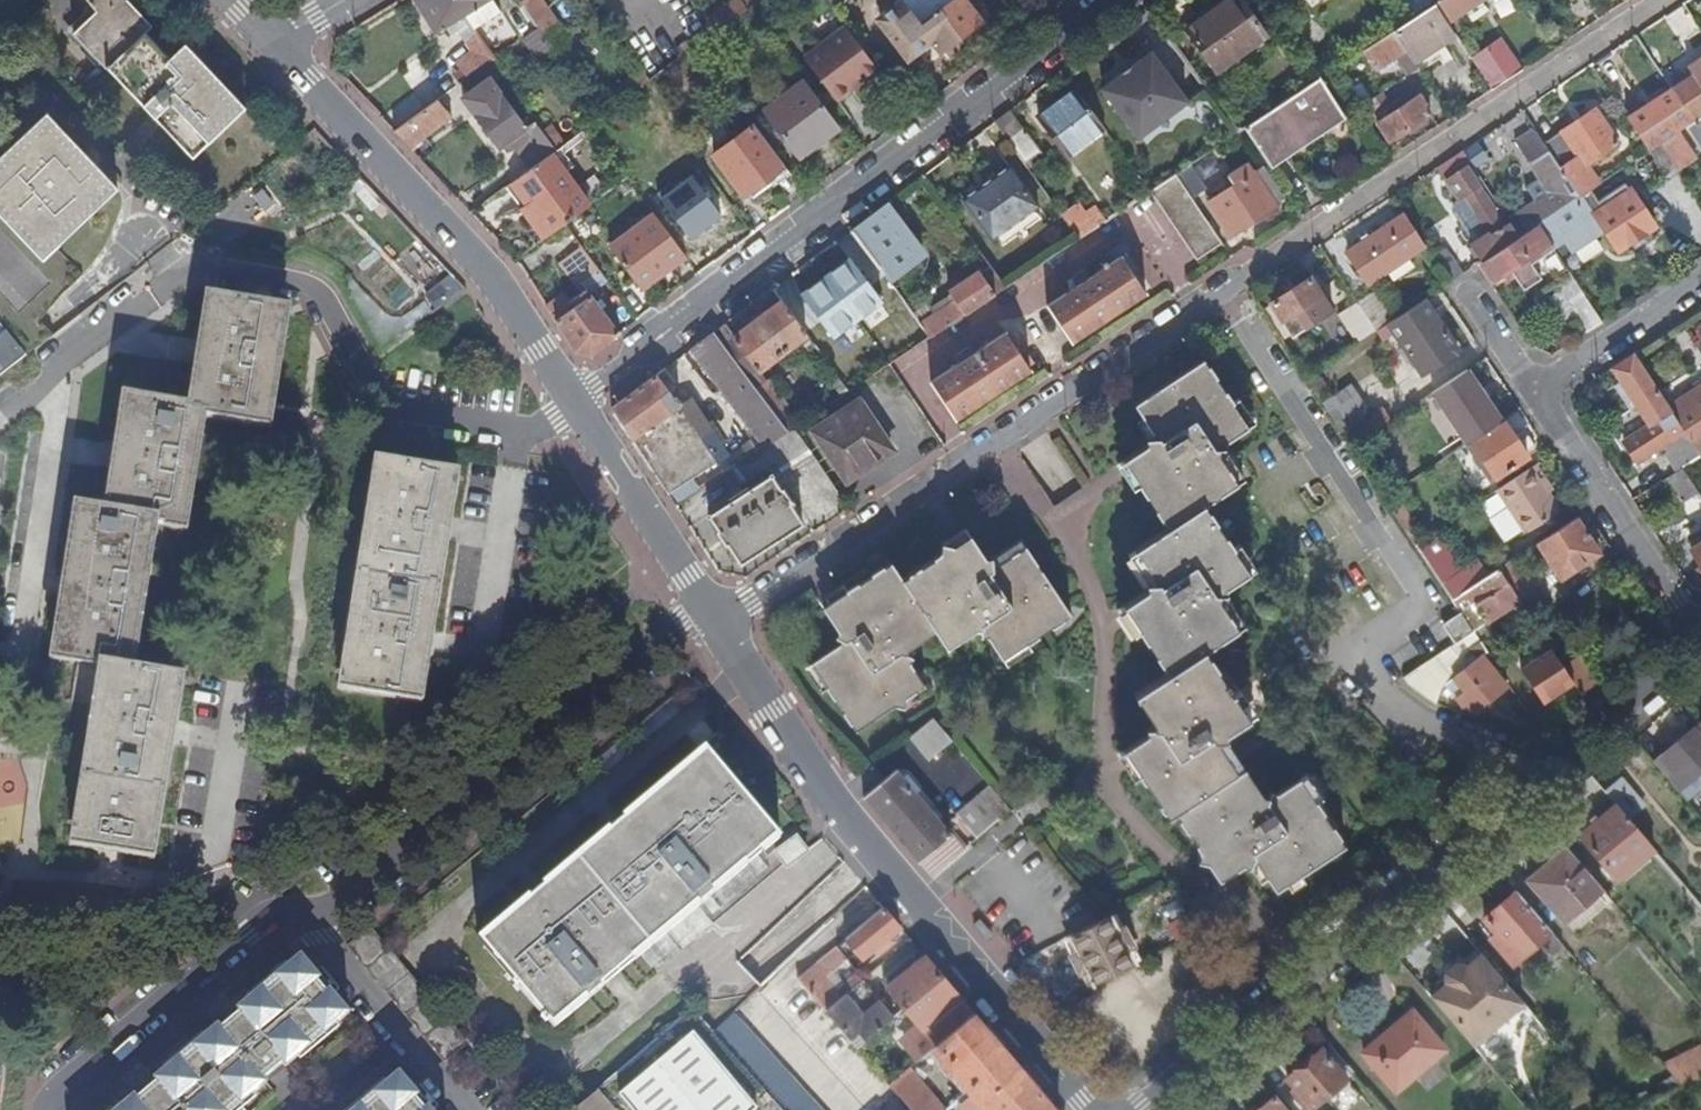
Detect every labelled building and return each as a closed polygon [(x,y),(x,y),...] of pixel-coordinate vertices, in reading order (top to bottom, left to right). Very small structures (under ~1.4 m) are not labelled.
[(152,30),(125,1),(126,0),(84,0),(97,14),(73,36),(107,71),(109,70),(110,71),(145,37),(152,30)] [(470,82),(497,63),(492,56),(467,19),(455,0),(416,0),(440,36),(457,26),(477,56),(459,67),(470,82)] [(467,19),(495,1),(494,0),(455,0),(467,19)] [(530,8),(552,42),(565,33),(543,0),(542,0),(530,8)] [(750,13),(768,0),(740,0),(706,24),(710,30),(715,39),(750,13)] [(831,8),(842,0),(825,0),(831,8)] [(966,0),(911,0),(905,5),(908,10),(900,8),(885,19),(885,28),(911,63),(935,46),(942,55),(984,24),(966,0)] [(1237,0),(1231,0),(1186,32),(1217,74),(1265,38),(1237,0)] [(1405,5),(1411,14),(1416,20),(1426,13),(1422,6),(1417,0),(1412,0),(1405,5)] [(1422,6),(1426,13),(1437,7),(1443,3),(1441,0),(1430,0),(1422,6)] [(1443,3),(1437,7),(1449,25),(1468,13),(1484,2),(1487,0),(1447,0),(1443,3)] [(1492,15),(1484,2),(1468,13),(1476,25),(1492,15)] [(1416,20),(1400,29),(1393,34),(1406,54),(1415,66),(1458,38),(1449,25),(1437,7),(1426,13),(1416,20)] [(542,61),(558,51),(552,42),(530,8),(514,18),(542,61)] [(1416,20),(1411,14),(1396,24),(1400,29),(1416,20)] [(497,44),(514,34),(502,15),(485,25),(497,44)] [(839,104),(882,73),(848,30),(806,62),(839,104)] [(1378,72),(1406,54),(1393,34),(1365,53),(1378,72)] [(169,64),(145,37),(110,71),(191,159),(243,111),(185,49),(169,64)] [(1494,94),(1524,74),(1503,42),(1473,61),(1494,94)] [(492,56),(497,63),(505,74),(514,68),(505,55),(501,58),(497,52),(492,56)] [(1153,57),(1103,93),(1139,143),(1189,106),(1153,57)] [(1640,137),(1651,154),(1663,147),(1680,136),(1688,131),(1700,122),(1700,65),(1691,71),(1696,79),(1675,92),(1685,108),(1640,137)] [(1326,71),(1318,77),(1322,82),(1330,76),(1326,71)] [(643,92),(644,90),(651,85),(646,76),(636,82),(643,92)] [(1322,82),(1248,130),(1274,169),(1347,121),(1339,108),(1344,106),(1336,95),(1332,97),(1322,82)] [(802,160),(841,131),(806,84),(766,114),(802,160)] [(509,148),(523,137),(486,86),(466,101),(503,152),(509,148)] [(1352,94),(1361,109),(1371,101),(1362,88),(1352,94)] [(1386,109),(1397,102),(1389,89),(1371,101),(1361,109),(1375,129),(1379,127),(1390,146),(1432,118),(1420,100),(1392,119),(1386,109)] [(1675,92),(1629,122),(1640,137),(1685,108),(1675,92)] [(1107,133),(1078,94),(1041,121),(1069,160),(1107,133)] [(397,136),(412,153),(453,120),(440,104),(397,136)] [(1598,114),(1546,148),(1550,155),(1552,154),(1581,200),(1585,198),(1600,188),(1588,170),(1621,148),(1598,114)] [(117,191),(47,116),(0,159),(0,215),(43,261),(117,191)] [(1688,131),(1700,150),(1700,122),(1688,131)] [(523,137),(509,148),(516,157),(520,153),(534,172),(553,158),(559,153),(539,126),(523,137)] [(767,193),(791,175),(756,128),(717,158),(747,198),(761,187),(767,193)] [(1025,133),(1010,144),(1030,173),(1047,162),(1025,133)] [(1546,148),(1536,134),(1519,145),(1543,184),(1551,195),(1539,203),(1510,222),(1514,228),(1522,240),(1540,228),(1581,200),(1552,154),(1550,155),(1546,148)] [(1663,147),(1681,173),(1697,162),(1680,136),(1663,147)] [(1663,147),(1651,154),(1631,167),(1635,173),(1654,160),(1668,182),(1681,173),(1663,147)] [(1473,168),(1464,154),(1439,171),(1444,179),(1453,173),(1456,178),(1469,171),(1473,168)] [(558,234),(566,228),(591,209),(553,158),(534,172),(513,187),(531,211),(538,207),(558,234)] [(1229,177),(1235,188),(1210,205),(1232,238),(1278,207),(1256,174),(1255,175),(1247,165),(1229,177)] [(1178,178),(1194,202),(1212,190),(1210,188),(1208,189),(1193,168),(1178,178)] [(1040,209),(1012,170),(965,203),(993,243),(1040,209)] [(1472,247),(1484,264),(1522,240),(1514,228),(1510,231),(1469,171),(1456,178),(1453,173),(1444,179),(1460,202),(1456,204),(1454,209),(1455,214),(1477,244),(1472,247)] [(1199,262),(1224,246),(1194,202),(1178,178),(1155,194),(1199,262)] [(1551,195),(1543,184),(1531,191),(1539,203),(1551,195)] [(507,191),(545,243),(558,234),(538,207),(531,211),(513,187),(507,191)] [(1540,228),(1552,246),(1597,217),(1621,254),(1658,230),(1634,193),(1614,206),(1610,199),(1594,210),(1585,198),(1581,200),(1540,228)] [(887,208),(853,233),(891,283),(925,258),(887,208)] [(1080,208),(1065,220),(1081,242),(1107,225),(1097,211),(1086,218),(1080,208)] [(644,292),(687,259),(655,217),(611,250),(644,292)] [(1369,287),(1427,249),(1407,219),(1349,257),(1369,287)] [(1480,267),(1492,285),(1513,271),(1525,289),(1538,281),(1528,268),(1554,251),(1552,246),(1540,228),(1522,240),(1484,264),(1480,267)] [(853,233),(835,246),(897,327),(915,352),(932,340),(923,326),(891,283),(853,233)] [(983,257),(977,248),(966,255),(973,263),(983,257)] [(593,356),(621,336),(593,296),(609,284),(583,250),(561,266),(583,296),(554,319),(577,353),(593,356)] [(1452,286),(1464,278),(1446,252),(1434,259),(1452,286)] [(980,273),(998,298),(1008,291),(983,257),(973,263),(980,273)] [(1123,259),(1094,278),(1089,270),(1071,283),(1075,290),(1048,308),(1074,345),(1148,296),(1123,259)] [(923,326),(932,340),(998,298),(980,273),(950,294),(956,303),(923,326)] [(789,281),(774,292),(783,304),(808,337),(823,325),(789,281)] [(1311,281),(1272,307),(1294,340),(1333,315),(1311,281)] [(1590,334),(1604,325),(1600,319),(1590,305),(1576,283),(1562,292),(1578,316),(1590,334)] [(187,525),(193,489),(175,487),(181,450),(199,453),(206,411),(270,422),(276,386),(259,383),(265,347),(282,350),(288,312),(214,300),(207,338),(224,340),(219,376),(202,373),(196,410),(129,399),(122,441),(140,444),(134,481),(116,478),(111,514),(81,509),(72,567),(91,570),(85,606),(66,603),(58,656),(106,666),(100,704),(118,706),(111,743),(94,740),(77,841),(103,845),(106,825),(122,828),(121,836),(131,837),(129,849),(154,853),(171,752),(153,749),(159,714),(177,717),(183,679),(196,681),(198,666),(157,660),(154,674),(133,670),(142,615),(124,612),(129,577),(147,580),(156,521),(187,525)] [(1590,305),(1600,319),(1608,313),(1599,300),(1590,305)] [(1381,333),(1390,326),(1373,301),(1360,310),(1358,307),(1342,318),(1360,346),(1377,335),(1381,333)] [(1461,354),(1427,302),(1390,326),(1381,333),(1386,342),(1396,335),(1419,370),(1415,374),(1419,381),(1461,354)] [(783,304),(735,342),(758,375),(759,375),(802,342),(811,355),(818,350),(808,337),(783,304)] [(1565,351),(1590,334),(1578,316),(1553,332),(1565,351)] [(29,354),(1,323),(0,324),(0,376),(29,354)] [(715,336),(692,354),(757,440),(765,451),(788,435),(779,422),(748,382),(725,350),(715,336)] [(1007,336),(977,355),(971,350),(960,357),(962,366),(933,385),(958,423),(1032,374),(1007,336)] [(224,340),(207,338),(202,373),(219,376),(224,340)] [(735,342),(725,350),(748,382),(758,375),(735,342)] [(259,383),(276,386),(282,350),(265,347),(259,383)] [(1614,371),(1650,428),(1624,444),(1638,466),(1665,449),(1680,474),(1684,472),(1700,462),(1700,461),(1669,410),(1634,358),(1614,371)] [(1435,397),(1460,380),(1452,367),(1423,386),(1432,399),(1435,397)] [(1262,863),(1281,892),(1351,846),(1306,779),(1282,794),(1276,791),(1273,797),(1268,796),(1249,768),(1243,771),(1223,742),(1223,736),(1232,737),(1232,731),(1250,719),(1207,656),(1239,635),(1220,608),(1219,601),(1228,602),(1228,595),(1252,578),(1207,512),(1239,491),(1220,464),(1222,457),(1230,458),(1231,450),(1254,435),(1209,368),(1140,413),(1158,441),(1157,446),(1149,445),(1149,452),(1131,464),(1136,471),(1174,530),(1144,551),(1162,579),(1162,585),(1152,584),(1152,591),(1127,607),(1134,616),(1173,673),(1142,694),(1160,722),(1160,728),(1151,728),(1152,734),(1128,750),(1132,757),(1173,818),(1179,814),(1204,850),(1200,862),(1212,864),(1223,882),(1246,866),(1253,869),(1256,861),(1262,863)] [(676,385),(667,372),(614,412),(641,453),(670,497),(718,465),(668,391),(676,385)] [(1503,425),(1470,374),(1460,380),(1435,397),(1468,448),(1473,445),(1503,425)] [(758,375),(748,382),(779,422),(789,415),(759,375),(758,375)] [(1330,394),(1317,375),(1308,380),(1321,400),(1330,394)] [(844,399),(851,395),(845,387),(839,392),(844,399)] [(1353,388),(1325,407),(1345,436),(1373,418),(1353,388)] [(1669,410),(1700,461),(1700,390),(1669,410)] [(893,451),(862,404),(816,435),(847,481),(893,451)] [(1373,418),(1345,436),(1354,450),(1393,424),(1384,411),(1373,418)] [(1520,446),(1506,423),(1503,425),(1473,445),(1482,459),(1478,462),(1484,472),(1489,468),(1498,482),(1530,461),(1528,458),(1538,451),(1531,439),(1520,446)] [(752,460),(735,471),(746,486),(776,466),(785,478),(815,459),(795,430),(788,435),(765,451),(752,460)] [(765,451),(757,440),(744,448),(752,460),(765,451)] [(122,441),(116,478),(134,481),(140,444),(122,441)] [(1482,459),(1473,445),(1468,448),(1478,462),(1482,459)] [(175,487),(193,489),(199,453),(181,450),(175,487)] [(369,651),(351,648),(345,686),(422,698),(428,660),(411,658),(416,622),(434,625),(446,549),(429,546),(434,511),(452,514),(458,476),(382,463),(375,501),(393,504),(387,540),(370,537),(357,613),(375,615),(369,651)] [(1493,486),(1498,482),(1489,468),(1484,472),(1493,486)] [(1562,513),(1534,471),(1499,494),(1527,536),(1562,513)] [(1680,474),(1670,480),(1686,505),(1700,497),(1684,472),(1680,474)] [(805,526),(773,478),(746,495),(743,490),(735,495),(738,500),(711,518),(744,567),(805,526)] [(1479,507),(1491,499),(1489,494),(1476,503),(1479,507)] [(375,501),(370,537),(387,540),(393,504),(375,501)] [(1401,501),(1391,507),(1413,539),(1422,533),(1401,501)] [(429,546),(446,549),(452,514),(434,511),(429,546)] [(1587,536),(1577,521),(1538,547),(1548,562),(1549,561),(1562,582),(1600,557),(1586,537),(1587,536)] [(1439,534),(1418,548),(1454,602),(1474,589),(1486,581),(1488,579),(1478,563),(1459,576),(1439,545),(1445,542),(1439,534)] [(990,639),(1005,663),(1074,617),(1027,548),(998,569),(990,569),(991,561),(984,561),(969,539),(961,545),(953,550),(942,547),(939,559),(902,583),(891,567),(830,608),(822,613),(837,635),(834,642),(841,645),(842,649),(815,668),(858,736),(897,710),(906,713),(909,703),(927,691),(913,669),(915,661),(908,658),(909,653),(940,632),(950,649),(979,629),(983,630),(983,639),(990,639)] [(1700,569),(1700,548),(1692,552),(1700,569)] [(1547,611),(1514,563),(1500,572),(1510,587),(1521,604),(1533,620),(1547,611)] [(72,567),(66,603),(85,606),(91,570),(72,567)] [(1500,572),(1488,579),(1486,581),(1496,595),(1510,587),(1500,572)] [(124,612),(142,615),(147,580),(129,577),(124,612)] [(1462,615),(1475,633),(1486,626),(1488,626),(1521,604),(1510,587),(1496,595),(1484,603),(1474,589),(1454,602),(1462,615)] [(357,613),(351,648),(369,651),(375,615),(357,613)] [(1444,628),(1456,646),(1475,633),(1462,615),(1444,628)] [(411,658),(428,660),(434,625),(416,622),(411,658)] [(1496,673),(1499,670),(1493,662),(1475,633),(1456,646),(1405,680),(1406,682),(1411,689),(1435,706),(1441,709),(1445,693),(1449,690),(1456,698),(1464,710),(1479,714),(1511,690),(1496,673)] [(1575,684),(1565,667),(1547,642),(1539,647),(1547,657),(1524,673),(1545,705),(1575,684)] [(1585,698),(1601,684),(1581,657),(1565,667),(1575,684),(1585,698)] [(100,704),(94,740),(111,743),(118,706),(100,704)] [(171,752),(177,717),(159,714),(153,749),(171,752)] [(911,739),(912,740),(934,721),(933,720),(911,739)] [(934,721),(912,740),(913,742),(930,762),(953,743),(934,721)] [(1668,781),(1688,803),(1700,793),(1700,737),(1696,731),(1663,758),(1676,774),(1668,781)] [(695,900),(700,906),(716,892),(714,889),(777,835),(712,759),(488,949),(553,1026),(585,998),(588,1001),(603,988),(598,981),(614,967),(617,971),(681,917),(679,914),(695,900)] [(898,773),(866,801),(933,879),(964,852),(898,773)] [(1646,807),(1624,781),(1609,794),(1631,820),(1646,807)] [(957,818),(977,841),(1010,812),(991,789),(957,818)] [(1620,883),(1656,852),(1618,807),(1582,839),(1620,883)] [(103,845),(129,849),(131,837),(121,836),(122,828),(106,825),(103,845)] [(786,867),(808,849),(797,836),(775,853),(786,867)] [(1566,925),(1604,893),(1568,850),(1529,882),(1566,925)] [(1516,966),(1553,934),(1517,894),(1485,920),(1499,936),(1494,942),(1516,966)] [(684,920),(700,906),(695,900),(679,914),(681,917),(684,920)] [(902,927),(886,908),(848,940),(865,958),(874,950),(879,955),(896,941),(892,935),(902,927)] [(1071,939),(1096,987),(1138,965),(1112,917),(1071,939)] [(470,1042),(372,926),(349,945),(446,1061),(470,1042)] [(849,960),(839,948),(801,980),(827,1012),(843,998),(827,979),(838,969),(849,960)] [(1470,966),(1483,955),(1478,950),(1465,961),(1470,966)] [(304,957),(301,954),(288,965),(291,969),(304,957)] [(1473,1046),(1524,1003),(1483,955),(1470,966),(1467,968),(1466,969),(1463,977),(1456,983),(1449,985),(1447,986),(1432,999),(1473,1046)] [(282,1064),(286,1067),(292,1061),(289,1057),(296,1052),(299,1056),(337,1023),(334,1019),(347,1008),(333,991),(329,995),(314,978),(318,974),(304,957),(291,969),(288,965),(237,1008),(242,1014),(224,1031),(221,1028),(157,1082),(159,1085),(140,1101),(134,1095),(117,1109),(227,1109),(282,1064)] [(908,1009),(945,978),(928,958),(920,964),(916,959),(893,977),(898,982),(891,988),(908,1009)] [(1445,984),(1447,986),(1449,985),(1456,983),(1463,977),(1466,969),(1467,968),(1466,966),(1457,965),(1446,975),(1445,984)] [(598,981),(603,988),(620,974),(617,971),(614,967),(598,981)] [(849,982),(838,969),(827,979),(843,998),(854,989),(849,982)] [(864,980),(865,979),(860,973),(849,982),(854,989),(864,980)] [(333,991),(318,974),(314,978),(329,995),(333,991)] [(939,1045),(976,1014),(962,999),(945,978),(908,1009),(923,1027),(906,1041),(922,1059),(939,1045)] [(859,1049),(897,1018),(883,1002),(866,1015),(862,1011),(878,997),(864,980),(854,989),(843,998),(827,1012),(859,1049)] [(1485,1061),(1536,1018),(1524,1003),(1473,1046),(1485,1061)] [(334,1019),(337,1023),(350,1012),(347,1008),(334,1019)] [(1447,1051),(1415,1013),(1367,1053),(1399,1091),(1447,1051)] [(1029,1077),(976,1014),(939,1045),(973,1087),(978,1092),(973,1096),(962,1105),(967,1109),(978,1109),(987,1102),(993,1109),(1056,1109),(1029,1077)] [(738,1016),(718,1036),(769,1092),(785,1109),(824,1109),(738,1016)] [(695,1034),(622,1095),(634,1109),(759,1109),(695,1034)] [(1355,1075),(1330,1045),(1323,1052),(1322,1051),(1288,1080),(1296,1088),(1305,1098),(1300,1103),(1305,1108),(1309,1104),(1315,1109),(1349,1082),(1348,1081),(1355,1075)] [(1666,1061),(1676,1086),(1700,1076),(1700,1046),(1666,1061)] [(289,1057),(292,1061),(299,1056),(296,1052),(289,1057)] [(912,1067),(890,1086),(911,1109),(949,1109),(912,1067)] [(390,1085),(403,1075),(400,1071),(387,1082),(390,1085)] [(413,1095),(418,1092),(403,1075),(390,1085),(387,1082),(354,1109),(427,1109),(413,1095)] [(978,1092),(973,1087),(969,1091),(973,1096),(978,1092)] [(1305,1098),(1296,1088),(1291,1092),(1300,1103),(1305,1098)] [(433,1109),(418,1092),(413,1095),(427,1109),(431,1109),(433,1109)] [(599,1093),(579,1109),(613,1109),(599,1093)] [(1260,1109),(1285,1109),(1274,1098),(1260,1109)]
